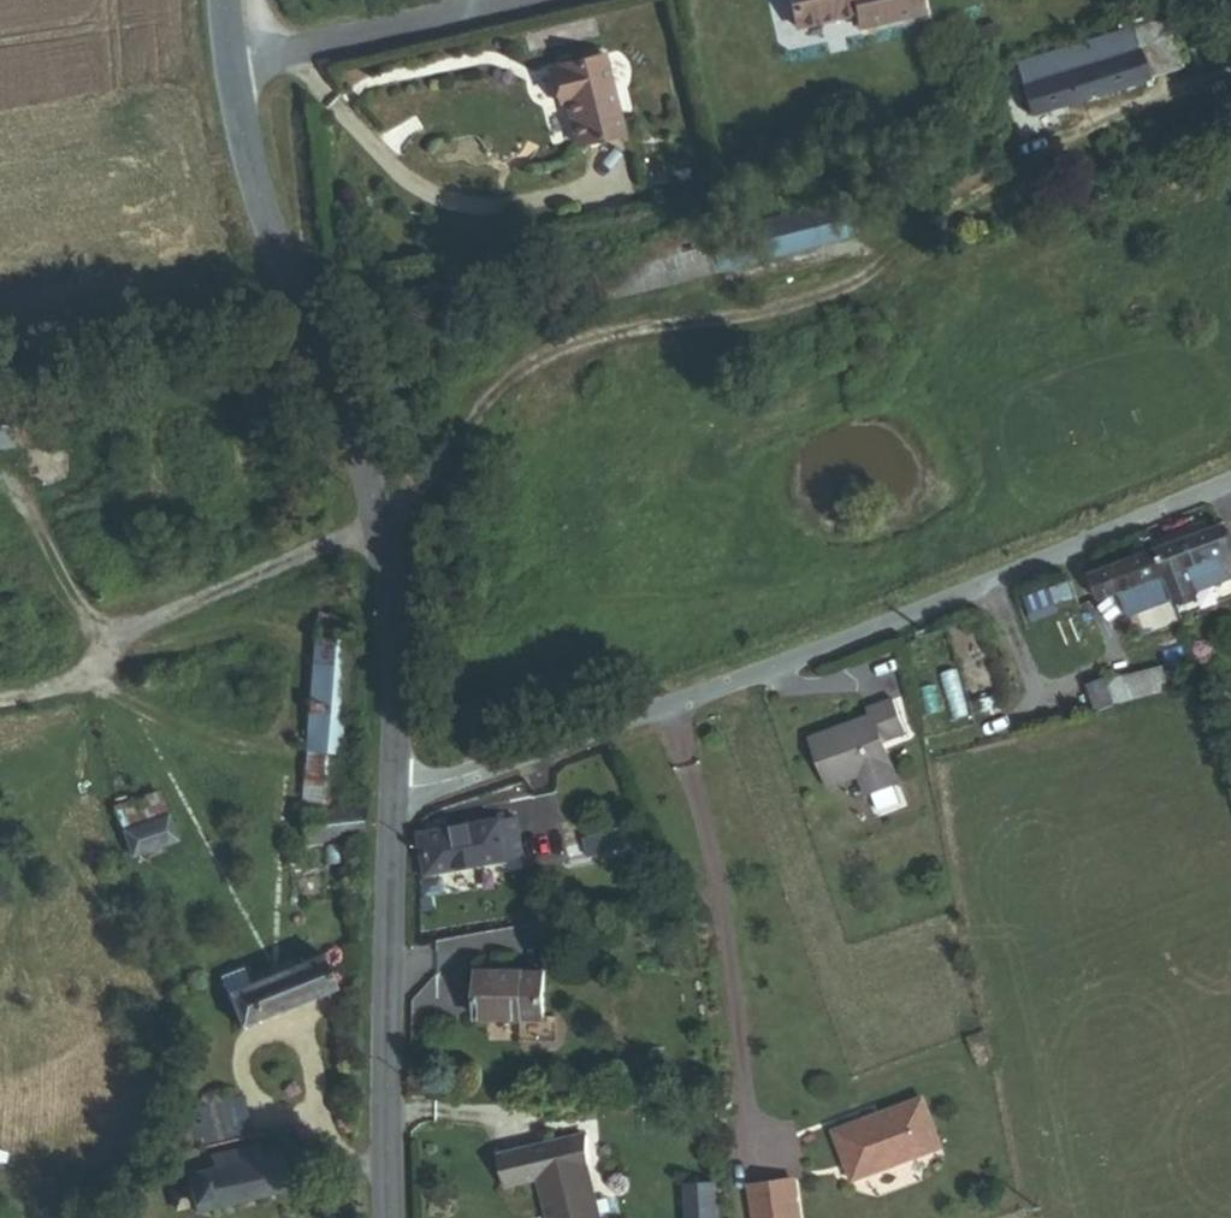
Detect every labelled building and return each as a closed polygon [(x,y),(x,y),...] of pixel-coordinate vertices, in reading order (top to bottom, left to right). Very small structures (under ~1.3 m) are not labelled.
[(795,28),(857,14),(860,26),(921,12),(918,0),(789,0),(795,28)] [(1020,72),(1032,121),(1178,75),(1165,28),(1020,72)] [(603,52),(550,65),(560,105),(565,103),(575,145),(623,133),(603,52)] [(1032,121),(1020,72),(998,77),(1010,126),(1032,121)] [(852,240),(851,238),(882,229),(878,214),(863,218),(859,203),(709,242),(718,276),(852,240)] [(601,306),(718,276),(709,242),(707,233),(590,264),(601,306)] [(15,451),(14,447),(29,445),(27,426),(24,403),(0,406),(0,452),(15,451)] [(29,445),(44,443),(41,424),(27,426),(29,445)] [(1208,527),(1155,546),(1158,556),(1167,580),(1176,605),(1202,596),(1193,571),(1230,557),(1230,556),(1222,531),(1211,535),(1208,527)] [(1158,584),(1167,580),(1158,556),(1121,569),(1119,564),(1105,570),(1107,575),(1092,581),(1101,605),(1120,598),(1158,584)] [(1129,622),(1167,608),(1158,584),(1120,598),(1129,622)] [(305,814),(341,811),(353,618),(319,613),(305,814)] [(1118,710),(1108,672),(1070,681),(1072,690),(1048,696),(1056,726),(1118,710)] [(1129,708),(1168,697),(1161,672),(1122,683),(1129,708)] [(863,801),(897,789),(883,746),(906,738),(895,706),(870,714),(873,721),(810,743),(826,791),(856,780),(863,801)] [(132,857),(177,843),(160,792),(116,806),(132,857)] [(308,844),(368,838),(366,808),(341,811),(305,814),(308,844)] [(424,879),(520,862),(513,824),(418,841),(424,879)] [(591,874),(627,861),(622,846),(586,859),(591,874)] [(566,918),(581,919),(582,901),(567,900),(566,918)] [(254,985),(247,970),(225,980),(245,1026),(334,988),(321,956),(254,985)] [(480,1024),(542,1025),(543,981),(481,979),(480,1024)] [(924,1097),(834,1130),(852,1180),(942,1148),(924,1097)] [(206,1150),(250,1141),(242,1100),(197,1110),(206,1150)] [(501,1164),(509,1195),(542,1187),(550,1217),(599,1217),(589,1176),(587,1143),(501,1164)] [(199,1215),(296,1188),(285,1150),(259,1158),(256,1147),(214,1159),(217,1170),(189,1178),(192,1187),(197,1206),(199,1215)] [(749,1186),(754,1217),(799,1217),(794,1179),(749,1186)] [(177,1212),(197,1206),(192,1187),(172,1193),(177,1212)] [(715,1189),(689,1190),(690,1217),(716,1217),(715,1189)]
